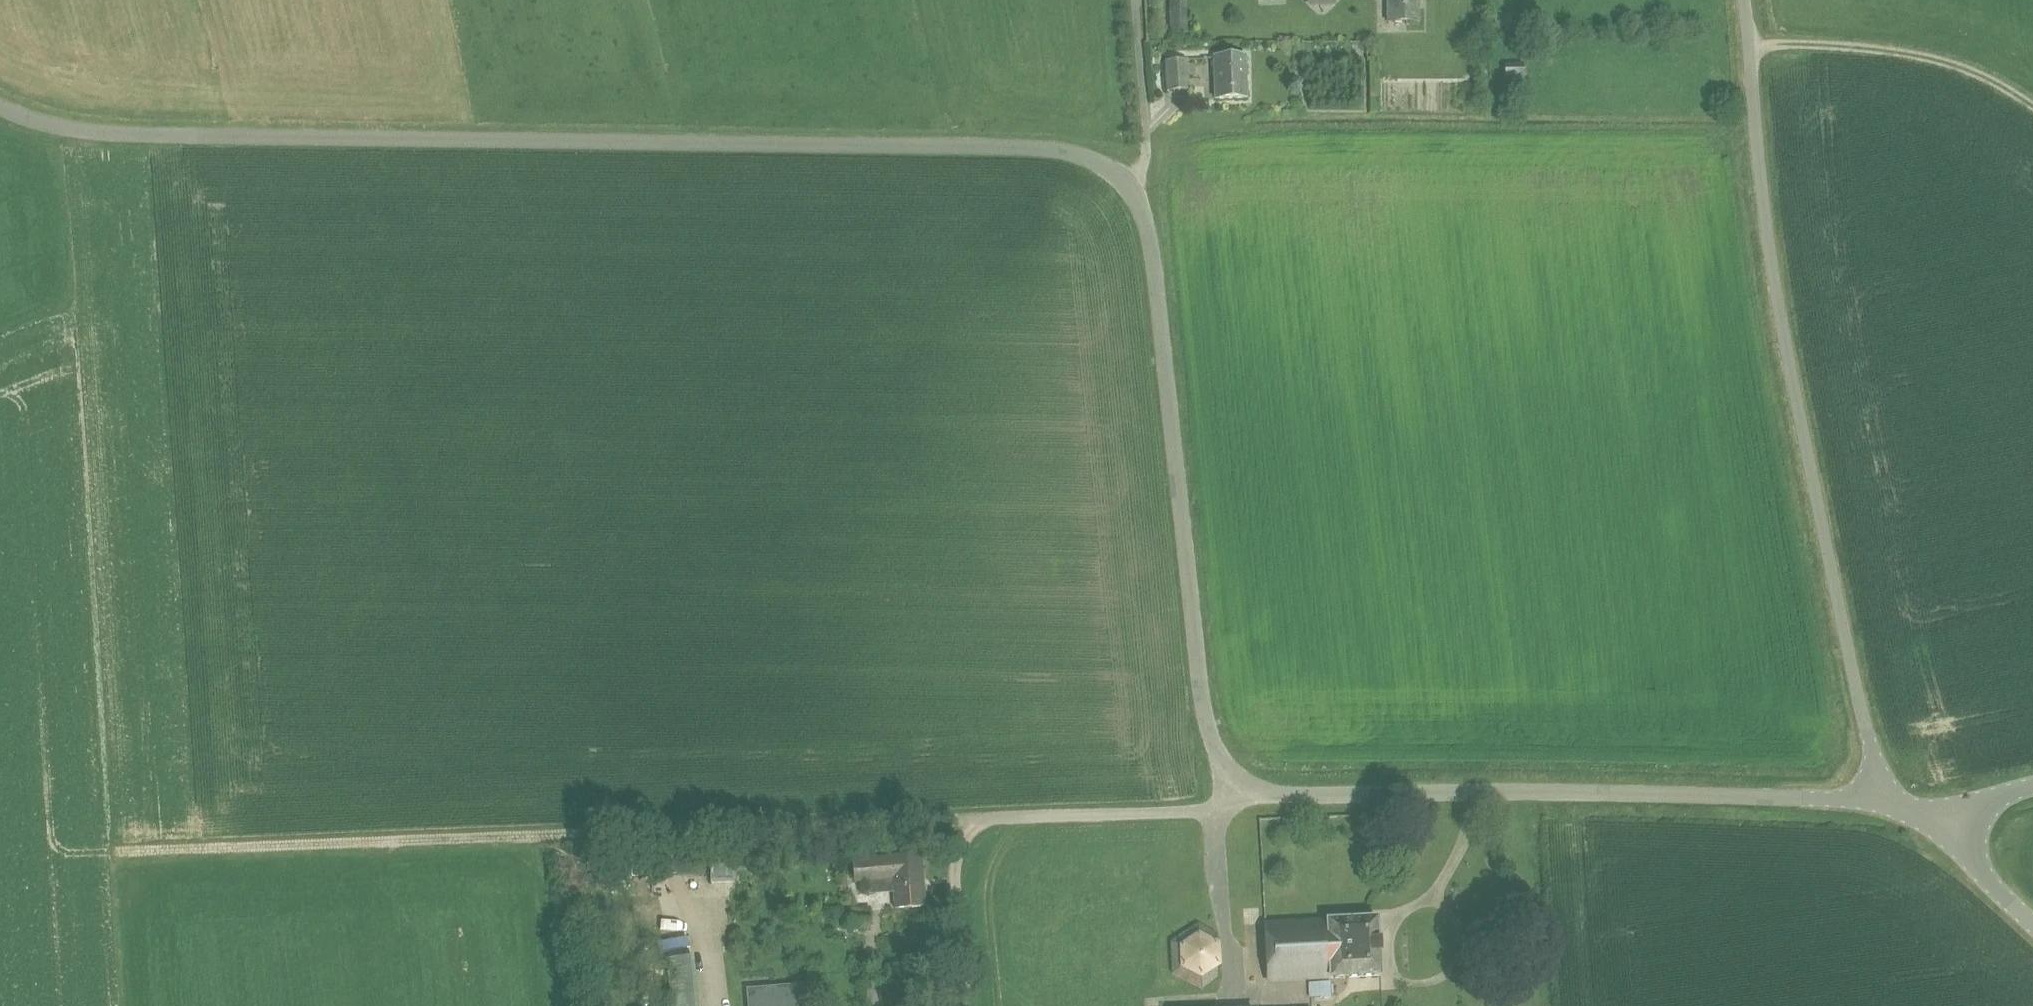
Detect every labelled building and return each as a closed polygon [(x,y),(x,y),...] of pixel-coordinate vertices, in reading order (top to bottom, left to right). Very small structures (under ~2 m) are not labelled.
[(1418,0),(1387,0),(1387,23),(1418,22),(1418,0)] [(1213,58),(1214,99),(1246,98),(1245,57),(1213,58)] [(1166,91),(1190,90),(1188,60),(1164,62),(1166,91)] [(1504,79),(1511,79),(1523,79),(1523,63),(1504,63),(1504,79)] [(737,848),(738,870),(768,869),(767,846),(737,848)] [(711,849),(712,875),(713,883),(738,882),(738,870),(737,848),(711,849)] [(670,851),(672,876),(712,875),(711,849),(670,851)] [(646,877),(672,876),(670,851),(645,852),(646,877)] [(852,859),(854,884),(893,881),(895,906),(926,906),(920,854),(891,856),(852,859)] [(1268,982),(1380,975),(1377,918),(1265,925),(1268,982)] [(1218,977),(1218,944),(1215,933),(1198,923),(1170,941),(1172,974),(1201,990),(1218,977)] [(666,959),(672,1005),(699,1005),(693,956),(666,959)] [(1330,982),(1308,983),(1309,998),(1331,997),(1330,982)] [(749,1005),(811,1005),(810,985),(748,990),(749,1005)]
